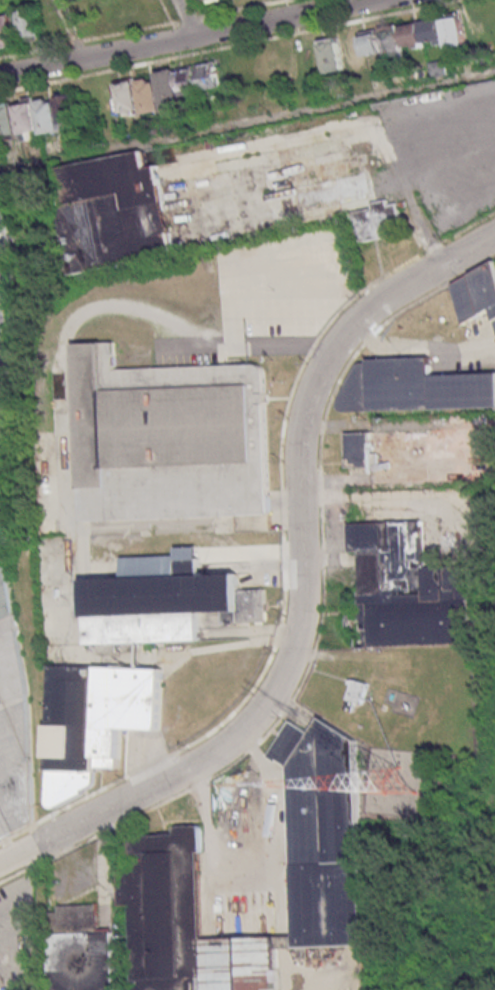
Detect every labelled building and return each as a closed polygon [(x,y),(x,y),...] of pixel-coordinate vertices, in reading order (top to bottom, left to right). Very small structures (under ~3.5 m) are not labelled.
[(24,41),(41,36),(33,7),(16,12),(24,41)] [(11,14),(0,16),(0,48),(17,45),(11,14)] [(466,45),(461,14),(399,24),(400,26),(382,29),(387,61),(405,58),(404,49),(445,43),(446,48),(466,45)] [(382,53),(378,31),(338,39),(338,38),(320,41),(326,74),(346,70),(346,69),(365,65),(364,56),(382,53)] [(116,81),(122,117),(183,107),(181,96),(221,90),(216,61),(156,71),(158,77),(136,81),(135,78),(116,81)] [(1,130),(2,137),(42,130),(43,135),(62,131),(61,126),(74,124),(69,94),(0,106),(0,131),(1,130)] [(57,170),(77,272),(176,252),(160,168),(149,170),(145,153),(57,170)] [(355,214),(360,238),(361,239),(362,240),(364,242),(366,242),(383,239),(381,230),(404,226),(400,205),(391,206),(390,201),(375,204),(376,209),(355,214)] [(453,279),(462,322),(494,315),(494,320),(494,270),(453,279)] [(80,521),(270,514),(264,369),(263,366),(259,363),(254,363),(116,368),(114,341),(74,343),(80,521)] [(494,410),(494,375),(433,378),(433,359),(370,359),(359,368),(341,402),(345,412),(494,410)] [(350,435),(350,468),(358,468),(358,470),(374,469),(373,434),(350,435)] [(360,644),(475,640),(473,567),(427,568),(425,521),(353,524),(357,598),(351,612),(351,624),(360,644)] [(87,581),(90,649),(202,643),(201,613),(229,612),(229,624),(270,622),(268,590),(243,592),(242,574),(202,576),(201,550),(179,552),(179,560),(125,562),(126,579),(87,581)] [(45,825),(8,564),(0,565),(0,845),(45,825)] [(54,665),(49,802),(50,805),(52,806),(56,807),(60,807),(87,793),(86,789),(95,785),(97,783),(98,780),(100,752),(102,666),(54,665)] [(102,666),(168,668),(166,730),(126,729),(125,764),(103,764),(103,752),(100,752),(102,666)] [(359,680),(373,684),(367,705),(360,703),(357,714),(349,711),(357,686),(355,685),(356,681),(358,681),(359,680)] [(297,947),(366,944),(358,739),(322,716),(312,732),(292,720),(269,755),(278,761),(279,759),(290,766),(297,947)] [(279,935),(282,989),(140,989),(136,834),(178,833),(178,828),(180,825),(183,825),(199,824),(201,825),(203,826),(204,828),(205,851),(200,852),(203,939),(279,935)] [(64,912),(53,912),(56,989),(119,989),(116,930),(103,930),(102,904),(64,906),(64,912)]
